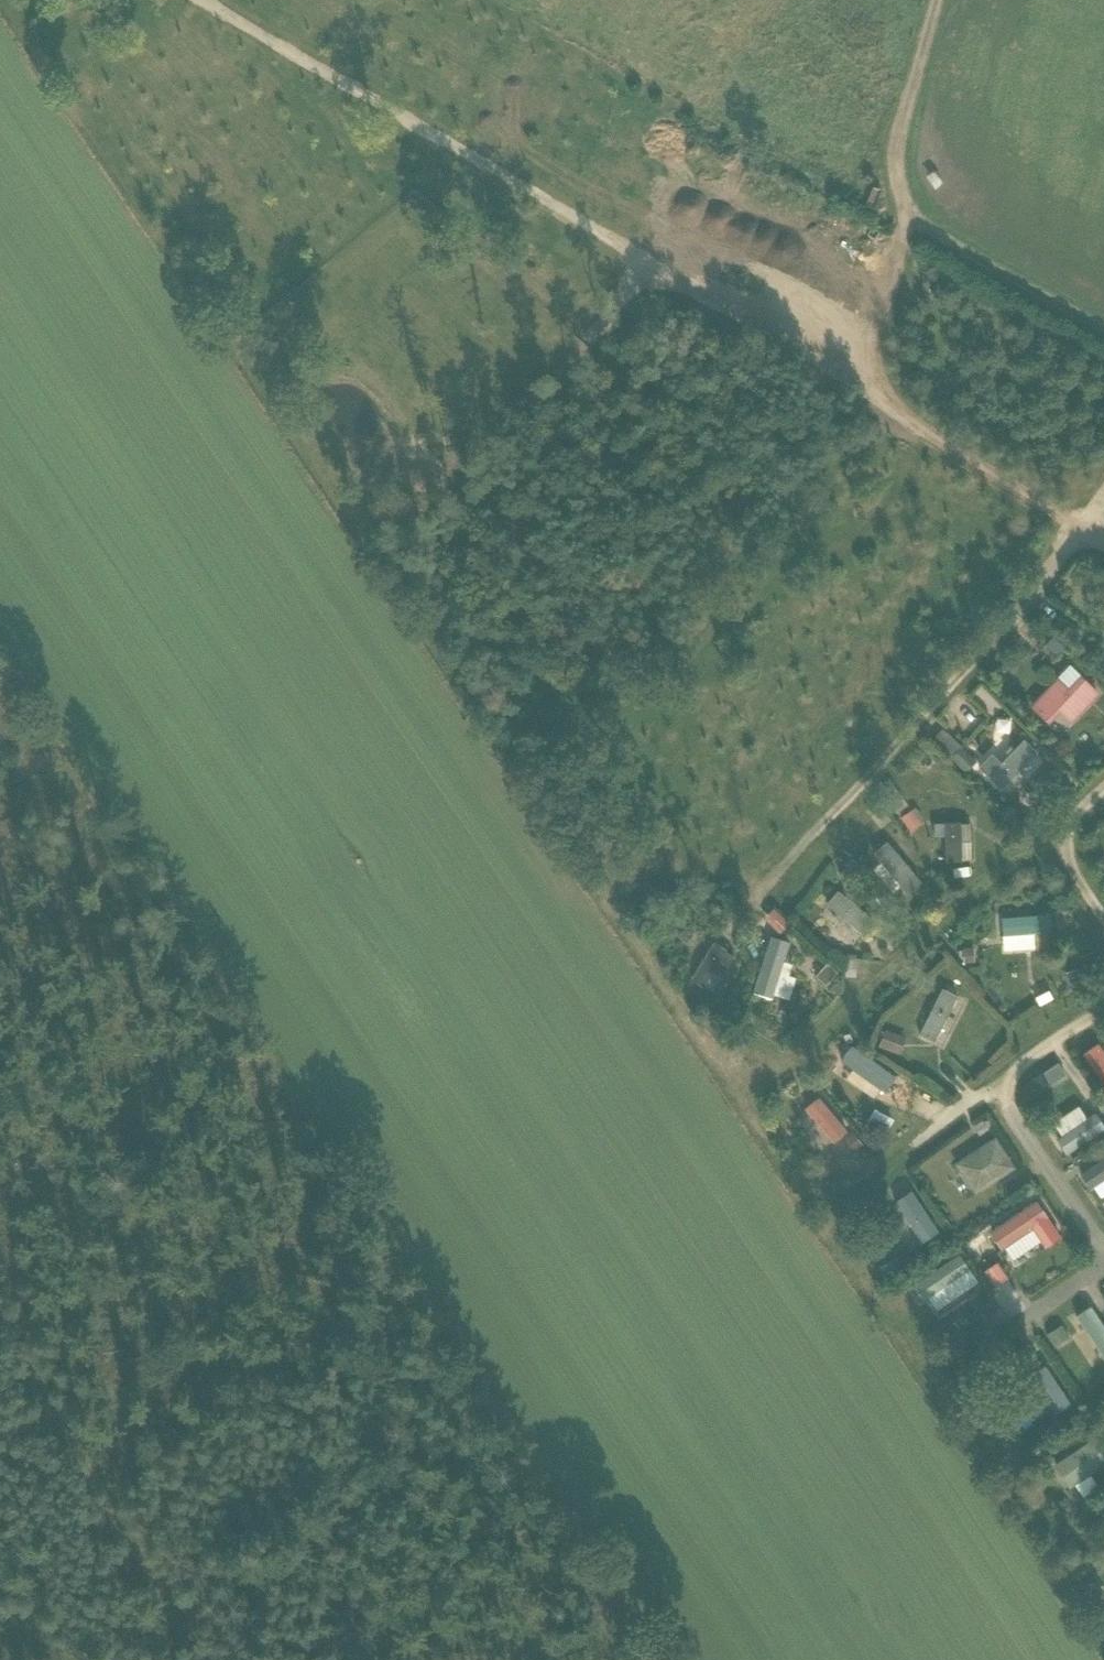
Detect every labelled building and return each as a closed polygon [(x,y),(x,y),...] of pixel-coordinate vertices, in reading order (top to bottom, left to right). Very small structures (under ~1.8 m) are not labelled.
[(1053,637),(1046,646),(1058,657),(1066,649),(1053,637)] [(1064,709),(1076,721),(1103,692),(1072,662),(1032,704),(1052,723),(1064,709)] [(935,736),(967,771),(977,762),(946,726),(935,736)] [(994,752),(977,769),(1000,790),(1039,751),(1026,738),(1003,761),(994,752)] [(911,811),(901,819),(910,832),(920,824),(911,811)] [(946,835),(947,860),(974,859),(973,821),(936,822),(936,835),(946,835)] [(890,839),(875,850),(883,861),(876,867),(902,901),(924,884),(890,839)] [(854,860),(838,873),(846,882),(861,869),(854,860)] [(863,934),(876,919),(840,889),(827,904),(863,934)] [(776,907),(766,916),(781,931),(791,922),(776,907)] [(1055,943),(1053,913),(1003,915),(1004,945),(1055,943)] [(686,927),(677,934),(684,943),(693,935),(686,927)] [(755,992),(788,1002),(795,974),(784,971),(793,941),(771,935),(755,992)] [(709,992),(732,955),(712,941),(689,979),(709,992)] [(973,949),(963,950),(964,963),(974,962),(973,949)] [(826,964),(815,977),(826,986),(837,973),(826,964)] [(944,986),(921,1032),(938,1040),(961,994),(944,986)] [(901,1053),(907,1036),(886,1028),(880,1046),(901,1053)] [(1103,1083),(1103,1044),(1102,1041),(1085,1052),(1103,1083)] [(877,1089),(884,1072),(845,1057),(838,1075),(877,1089)] [(1058,1064),(1043,1073),(1051,1085),(1065,1075),(1058,1064)] [(836,1142),(851,1128),(820,1094),(805,1108),(836,1142)] [(1100,1111),(1088,1117),(1083,1105),(1053,1119),(1067,1150),(1103,1133),(1103,1121),(1100,1111)] [(983,1122),(974,1128),(979,1136),(988,1130),(983,1122)] [(861,1148),(860,1134),(845,1136),(847,1150),(861,1148)] [(957,1159),(975,1192),(1017,1170),(1000,1137),(957,1159)] [(1083,1171),(1101,1198),(1103,1197),(1103,1157),(1083,1171)] [(920,1243),(939,1234),(918,1189),(898,1197),(920,1243)] [(1023,1238),(1030,1248),(1058,1229),(1038,1199),(992,1230),(1005,1250),(1023,1238)] [(959,1254),(913,1286),(924,1301),(970,1270),(959,1254)] [(999,1261),(987,1269),(997,1286),(1010,1278),(999,1261)] [(987,1293),(976,1301),(983,1312),(994,1304),(987,1293)] [(1103,1353),(1103,1321),(1093,1304),(1078,1313),(1103,1353)] [(1061,1326),(1047,1335),(1054,1347),(1069,1338),(1061,1326)] [(1048,1364),(1030,1376),(1056,1414),(1073,1402),(1048,1364)] [(1054,1464),(1069,1490),(1103,1467),(1103,1459),(1090,1439),(1054,1464)]
